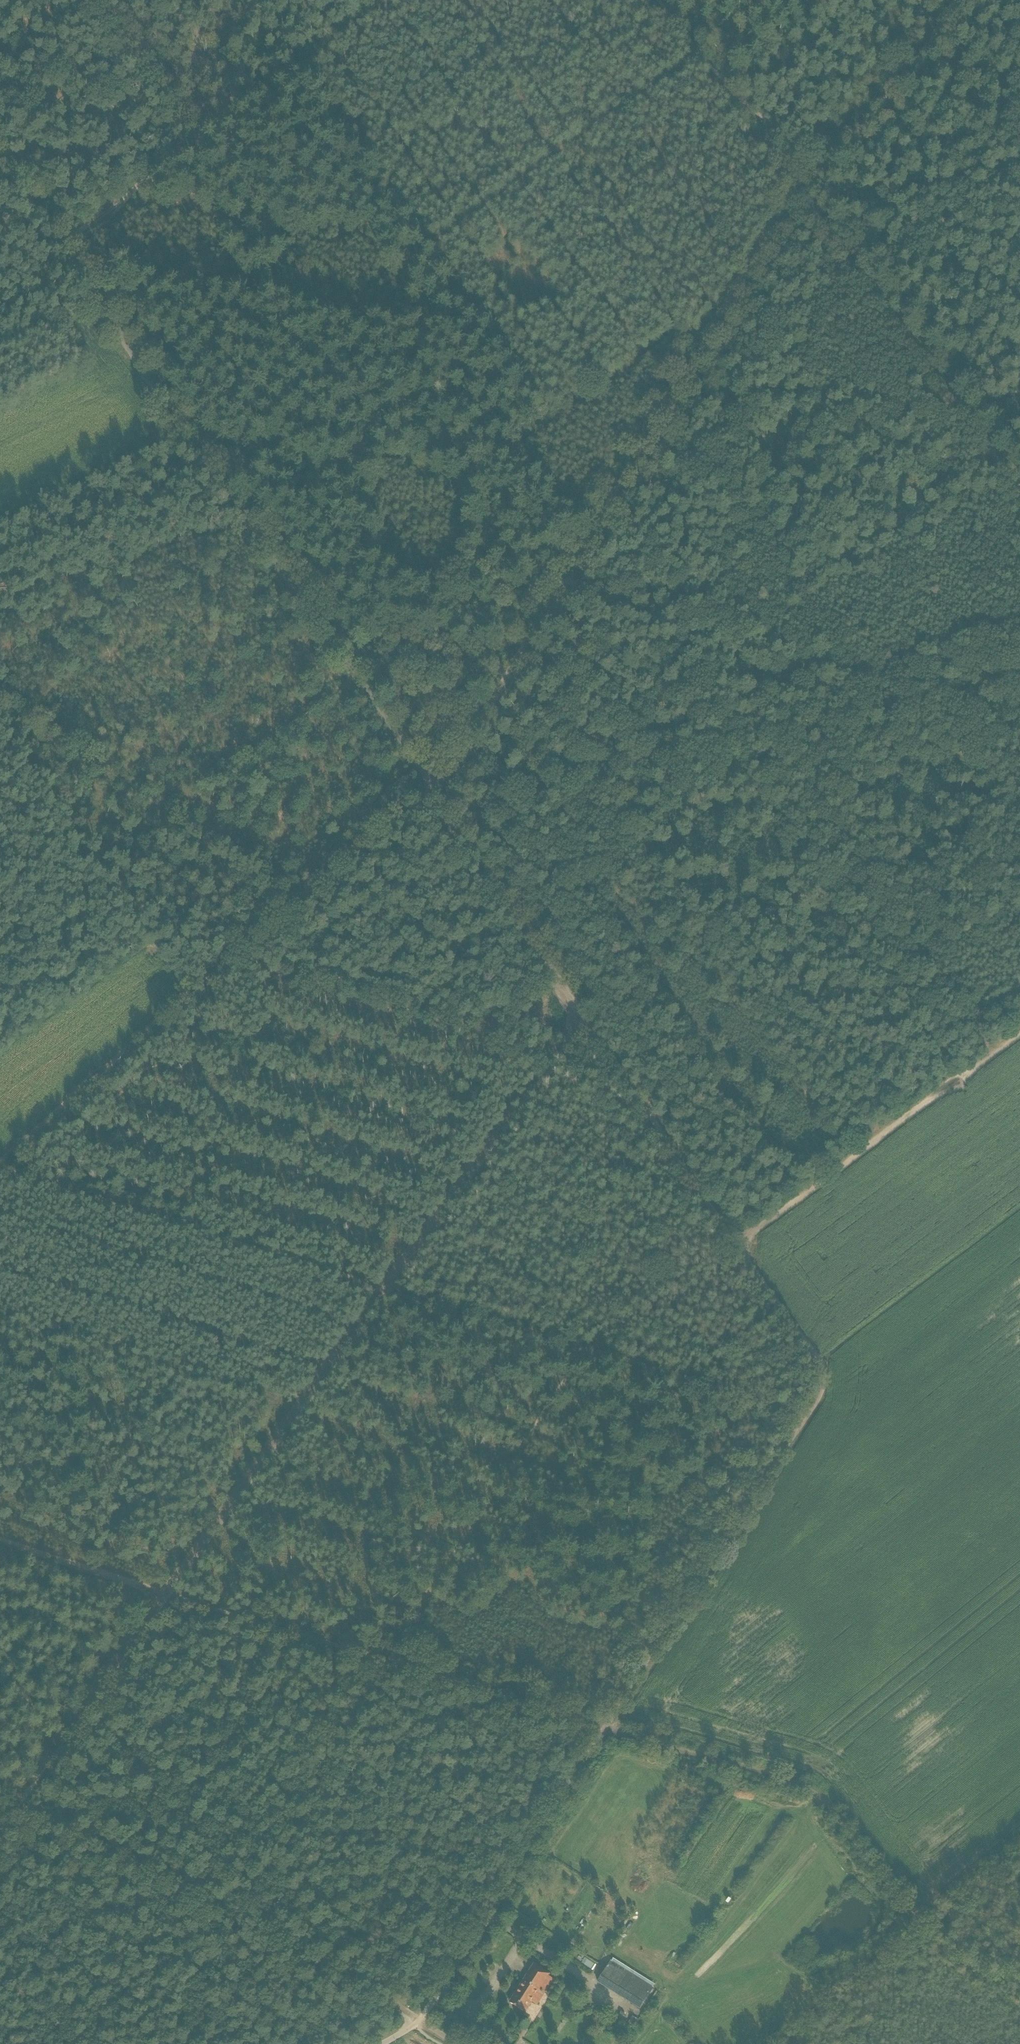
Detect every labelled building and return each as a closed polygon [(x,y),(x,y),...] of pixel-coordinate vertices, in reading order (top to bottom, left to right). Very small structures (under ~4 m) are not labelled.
[(597,1982),(640,2008),(653,1988),(610,1962),(597,1982)] [(547,1975),(548,1974),(533,1964),(509,2002),(525,2012),(539,1990),(544,1993),(553,1979),(547,1975)]
